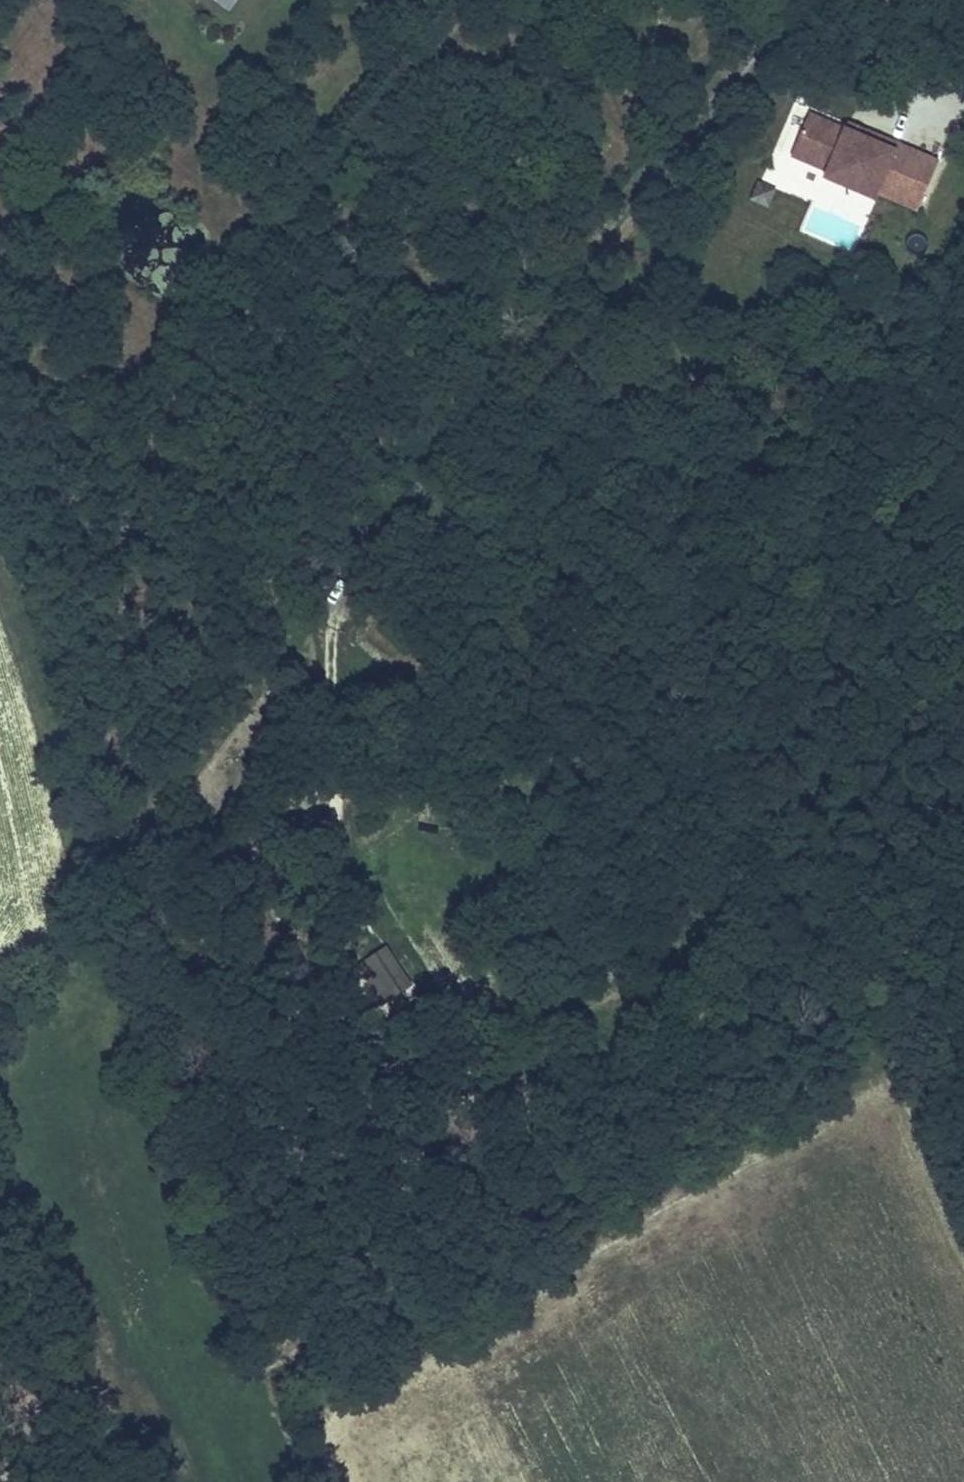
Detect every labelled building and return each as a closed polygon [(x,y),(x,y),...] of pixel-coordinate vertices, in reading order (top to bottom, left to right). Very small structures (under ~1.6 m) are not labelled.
[(840,127),(840,124),(800,108),(784,150),(824,166),(821,173),(868,191),(886,145),(840,127)]
